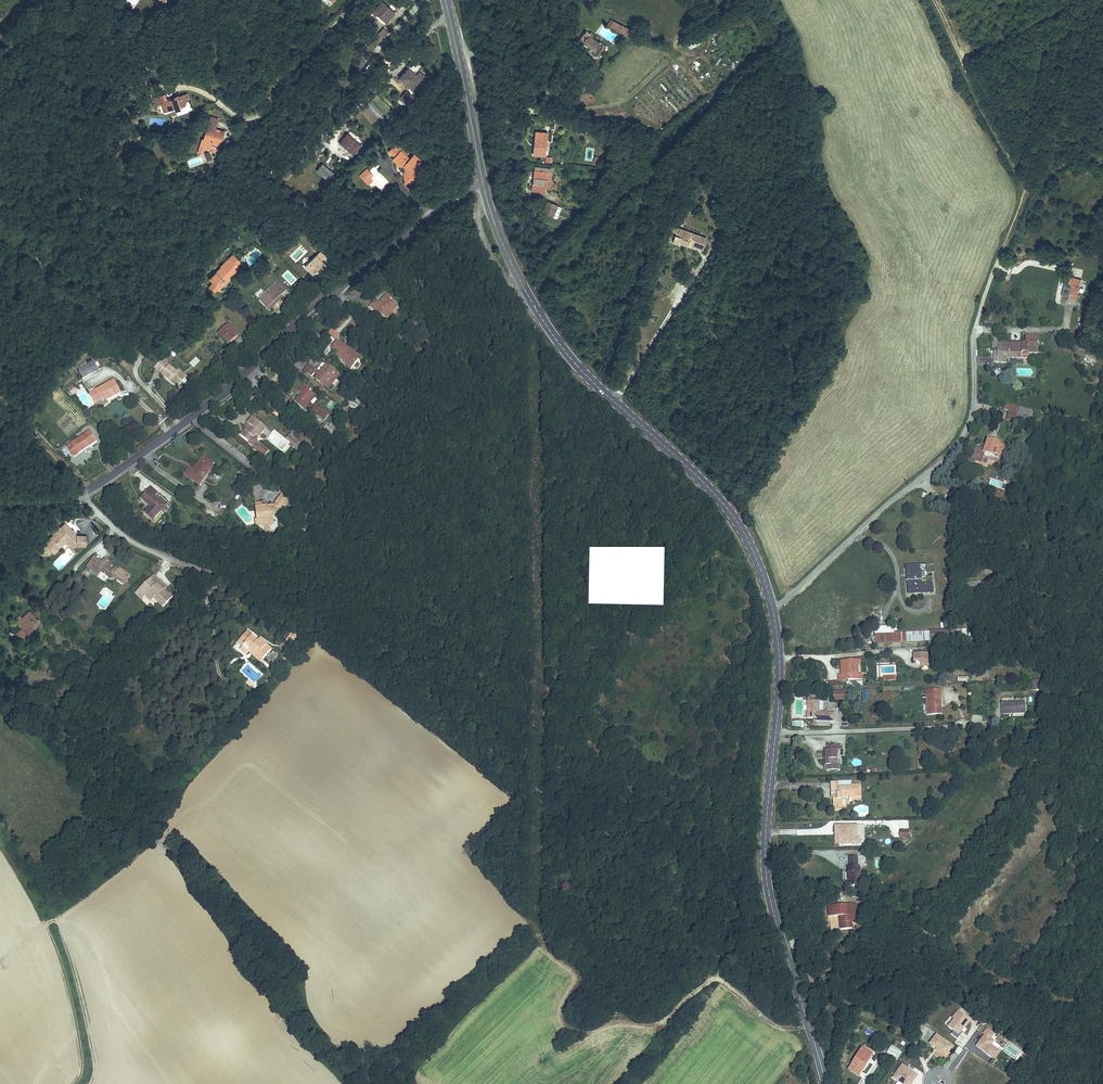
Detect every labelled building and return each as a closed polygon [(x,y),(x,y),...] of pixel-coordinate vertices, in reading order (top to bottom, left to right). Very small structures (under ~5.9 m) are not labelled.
[(375,15),(387,25),(393,18),(396,15),(391,10),(385,4),(375,15)] [(612,19),(608,27),(629,38),(633,30),(612,19)] [(385,32),(366,53),(370,57),(389,36),(385,32)] [(585,43),(596,51),(593,55),(599,59),(602,55),(606,48),(600,44),(592,39),(596,34),(593,32),(591,35),(586,32),(580,40),(585,43)] [(694,41),(687,46),(690,50),(697,45),(694,41)] [(415,75),(419,72),(413,66),(409,69),(415,75)] [(409,71),(400,81),(412,92),(425,77),(421,74),(417,78),(409,71)] [(405,92),(400,98),(398,100),(404,106),(406,103),(411,98),(405,92)] [(164,106),(166,114),(176,111),(177,113),(182,111),(181,108),(187,107),(186,102),(190,100),(188,95),(178,98),(179,102),(174,103),(174,101),(168,102),(166,97),(157,100),(160,108),(164,106)] [(209,117),(200,147),(217,151),(219,143),(220,138),(222,130),(215,128),(217,119),(209,117)] [(546,154),(549,131),(536,129),(534,152),(546,154)] [(349,134),(345,137),(357,148),(360,144),(349,134)] [(357,148),(345,137),(338,145),(350,156),(357,148)] [(389,151),(395,156),(393,158),(401,164),(406,163),(408,168),(405,171),(408,181),(418,179),(415,168),(420,166),(418,159),(412,154),(410,157),(401,150),(401,149),(395,143),(389,151)] [(323,163),(316,170),(326,179),(333,172),(323,163)] [(552,168),(549,167),(534,165),(531,191),(545,193),(546,188),(549,189),(552,168)] [(372,180),(369,176),(371,174),(365,169),(359,175),(367,184),(372,180)] [(562,207),(547,200),(543,210),(557,217),(562,207)] [(669,240),(682,244),(682,241),(687,242),(691,231),(673,227),(669,240)] [(299,231),(293,237),(296,240),(302,234),(299,231)] [(691,231),(687,242),(692,243),(704,247),(707,236),(691,231)] [(232,253),(228,256),(236,264),(239,261),(232,253)] [(313,255),(304,264),(312,272),(321,263),(313,255)] [(210,275),(214,280),(209,284),(215,290),(219,286),(227,279),(239,267),(236,264),(228,256),(219,264),(220,265),(210,275)] [(1082,280),(1072,277),(1070,283),(1073,284),(1068,299),(1074,302),(1082,280)] [(278,282),(260,299),(267,307),(285,290),(278,282)] [(383,315),(385,317),(387,319),(393,311),(398,305),(391,299),(392,298),(385,293),(380,301),(375,298),(369,306),(378,312),(376,315),(381,318),(383,315)] [(237,334),(234,330),(228,323),(218,332),(227,341),(228,342),(233,338),(237,334)] [(998,337),(990,336),(989,348),(992,349),(996,349),(994,358),(994,361),(1006,363),(1006,358),(1028,361),(1029,353),(1029,351),(1037,352),(1039,343),(1026,341),(1026,347),(1025,350),(1021,350),(1022,346),(997,343),(998,337)] [(359,354),(338,339),(332,347),(338,352),(337,354),(348,363),(347,364),(353,368),(359,359),(357,357),(359,354)] [(200,361),(196,357),(188,364),(193,368),(200,361)] [(164,363),(159,360),(152,367),(158,371),(161,374),(168,380),(170,378),(178,385),(186,375),(177,368),(175,371),(164,363)] [(84,378),(99,370),(95,361),(79,369),(84,378)] [(308,363),(306,367),(303,370),(312,376),(314,373),(316,374),(314,378),(331,390),(335,386),(332,383),(336,378),(339,380),(342,376),(339,373),(325,363),(319,371),(308,363)] [(178,385),(170,378),(168,380),(177,387),(178,385)] [(104,397),(105,400),(121,391),(114,379),(99,388),(90,393),(95,402),(104,397)] [(300,391),(294,400),(309,410),(310,409),(324,419),(329,413),(319,406),(318,407),(315,405),(313,407),(307,403),(314,394),(309,391),(311,388),(304,383),(299,390),(300,391)] [(1008,407),(1016,409),(1022,411),(1019,420),(1033,424),(1038,410),(1010,401),(1008,407)] [(1022,411),(1016,409),(1013,418),(1019,420),(1022,411)] [(265,426),(251,416),(248,414),(244,420),(247,423),(239,433),(249,439),(252,441),(258,433),(259,434),(265,426)] [(61,415),(57,418),(63,426),(68,422),(61,415)] [(353,421),(349,426),(356,431),(360,426),(353,421)] [(97,441),(90,430),(67,446),(74,456),(97,441)] [(304,445),(290,434),(285,440),(299,451),(304,445)] [(977,443),(975,452),(987,455),(988,450),(994,451),(996,440),(985,437),(983,444),(977,443)] [(267,451),(264,449),(259,446),(257,450),(262,453),(264,455),(267,451)] [(198,485),(211,467),(213,463),(202,455),(199,460),(191,471),(188,469),(184,475),(198,485)] [(166,506),(167,505),(154,494),(156,492),(150,487),(141,497),(149,504),(143,512),(144,512),(153,520),(161,510),(164,512),(167,508),(166,506)] [(258,519),(256,519),(257,524),(262,523),(263,523),(270,526),(273,521),(272,516),(275,511),(274,507),(282,504),(284,506),(290,498),(282,492),(276,500),(277,501),(271,503),(263,504),(261,505),(260,502),(254,503),(258,519)] [(51,550),(52,551),(65,539),(71,545),(76,545),(86,546),(86,536),(77,536),(65,523),(60,528),(54,535),(44,543),(46,545),(43,549),(48,554),(51,550)] [(51,532),(54,535),(60,528),(58,525),(51,532)] [(54,553),(66,542),(72,549),(76,545),(71,545),(65,539),(52,551),(54,553)] [(102,563),(94,557),(88,567),(96,572),(98,569),(102,572),(114,580),(115,578),(124,584),(130,575),(120,568),(118,570),(115,567),(113,570),(110,568),(112,565),(108,563),(104,560),(102,563)] [(922,583),(921,564),(906,565),(907,594),(922,593),(934,592),(934,582),(922,583)] [(154,599),(163,607),(173,597),(169,593),(169,594),(164,590),(166,588),(159,582),(160,581),(154,575),(140,589),(143,592),(141,593),(145,597),(146,596),(151,602),(154,599)] [(963,590),(989,587),(988,578),(962,581),(963,590)] [(143,592),(140,589),(135,593),(142,600),(145,597),(141,593),(143,592)] [(29,612),(22,619),(18,623),(15,620),(9,626),(13,629),(21,637),(21,638),(27,633),(39,622),(29,612)] [(967,628),(950,629),(950,637),(967,636),(967,628)] [(18,640),(21,637),(13,629),(10,632),(18,640)] [(894,633),(875,633),(875,643),(892,642),(919,641),(951,640),(950,637),(950,629),(929,630),(929,631),(894,633)] [(286,640),(289,641),(295,633),(293,631),(286,640)] [(246,655),(249,652),(252,649),(263,659),(272,649),(260,639),(258,641),(247,632),(240,640),(245,644),(243,647),(240,649),(246,655)] [(295,633),(289,641),(298,648),(304,639),(295,633)] [(252,649),(249,652),(260,662),(263,659),(252,649)] [(914,661),(918,665),(927,665),(927,652),(912,653),(913,659),(914,659),(914,661)] [(860,659),(843,660),(843,665),(843,671),(840,671),(840,680),(850,680),(850,678),(863,678),(863,672),(858,672),(858,665),(860,665),(860,659)] [(941,689),(926,689),(927,715),(942,715),(941,689)] [(845,690),(833,690),(834,699),(845,699),(845,690)] [(813,700),(802,699),(802,705),(799,720),(811,722),(813,706),(813,700)] [(1023,717),(1022,706),(998,706),(999,718),(999,721),(1007,721),(1007,718),(1023,717)] [(959,719),(969,719),(969,711),(959,711),(959,719)] [(835,745),(826,745),(826,747),(826,749),(824,749),(824,761),(824,769),(838,769),(838,763),(836,764),(835,749),(835,745)] [(836,793),(832,792),(833,807),(843,807),(842,798),(858,798),(858,786),(851,786),(851,781),(841,782),(841,788),(836,788),(836,793)] [(830,792),(832,792),(836,793),(836,788),(841,788),(841,782),(830,782),(830,792)] [(850,842),(857,842),(860,842),(860,837),(857,837),(856,824),(849,824),(835,824),(835,843),(850,842)] [(909,830),(900,829),(900,837),(909,837),(909,830)] [(849,855),(849,865),(858,865),(858,855),(849,855)] [(849,865),(847,865),(847,883),(861,883),(861,865),(858,865),(849,865)] [(828,917),(830,916),(831,930),(853,928),(852,921),(858,920),(857,914),(856,904),(827,906),(828,917)] [(953,1029),(950,1033),(958,1038),(970,1019),(957,1010),(946,1025),(953,1029)] [(1001,1050),(992,1044),(995,1040),(991,1037),(994,1033),(987,1028),(975,1046),(994,1059),(1001,1050)] [(936,1033),(929,1042),(935,1047),(936,1046),(937,1047),(936,1048),(935,1049),(941,1054),(943,1051),(947,1053),(953,1046),(936,1033)] [(897,1054),(900,1050),(891,1044),(888,1049),(897,1054)] [(859,1076),(873,1053),(862,1046),(847,1069),(859,1076)] [(929,1059),(933,1048),(927,1046),(923,1057),(929,1059)] [(902,1083),(912,1083),(918,1074),(901,1062),(891,1076),(902,1083)]
